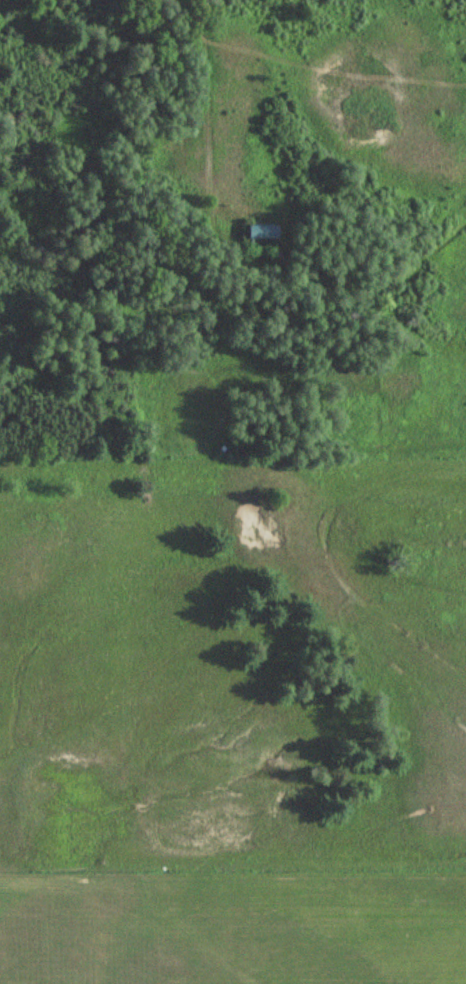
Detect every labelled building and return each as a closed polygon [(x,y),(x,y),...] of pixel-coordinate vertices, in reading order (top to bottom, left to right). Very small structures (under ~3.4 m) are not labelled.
[(241,225),(241,240),(274,240),(274,225),(241,225)]
